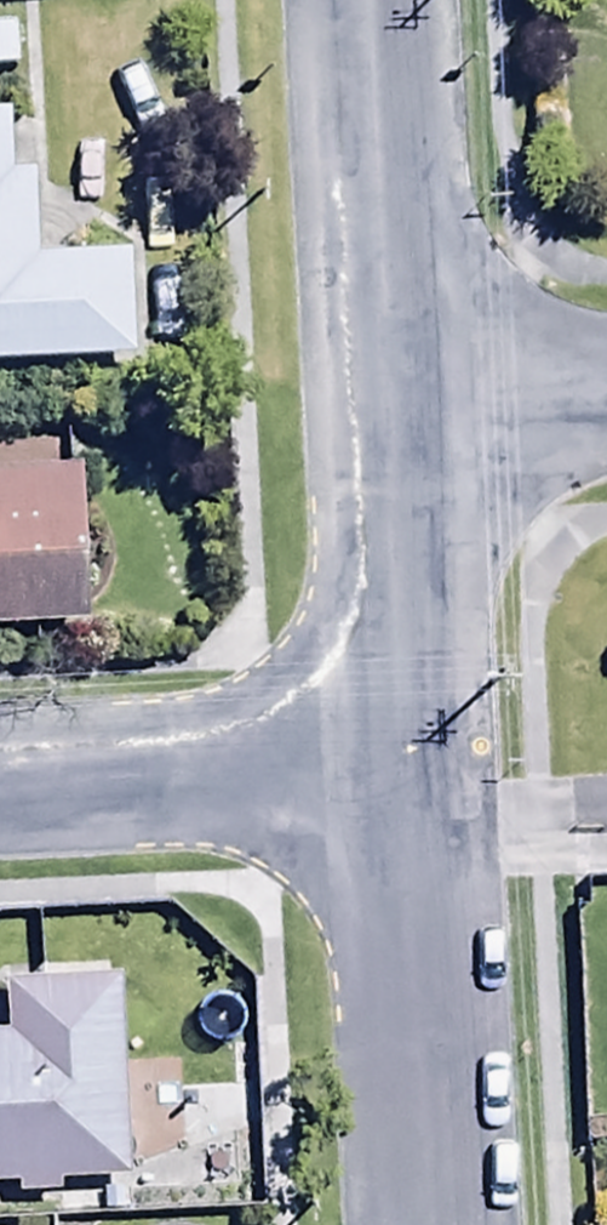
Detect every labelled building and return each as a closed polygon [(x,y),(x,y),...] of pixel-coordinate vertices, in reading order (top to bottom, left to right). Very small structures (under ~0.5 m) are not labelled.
[(134,367),(130,259),(37,263),(34,182),(16,183),(13,124),(0,125),(0,372),(134,367)] [(0,485),(0,641),(88,638),(85,483),(0,485)] [(130,1191),(123,983),(9,987),(12,1051),(0,1052),(0,1194),(24,1193),(24,1203),(68,1201),(68,1193),(130,1191)]
